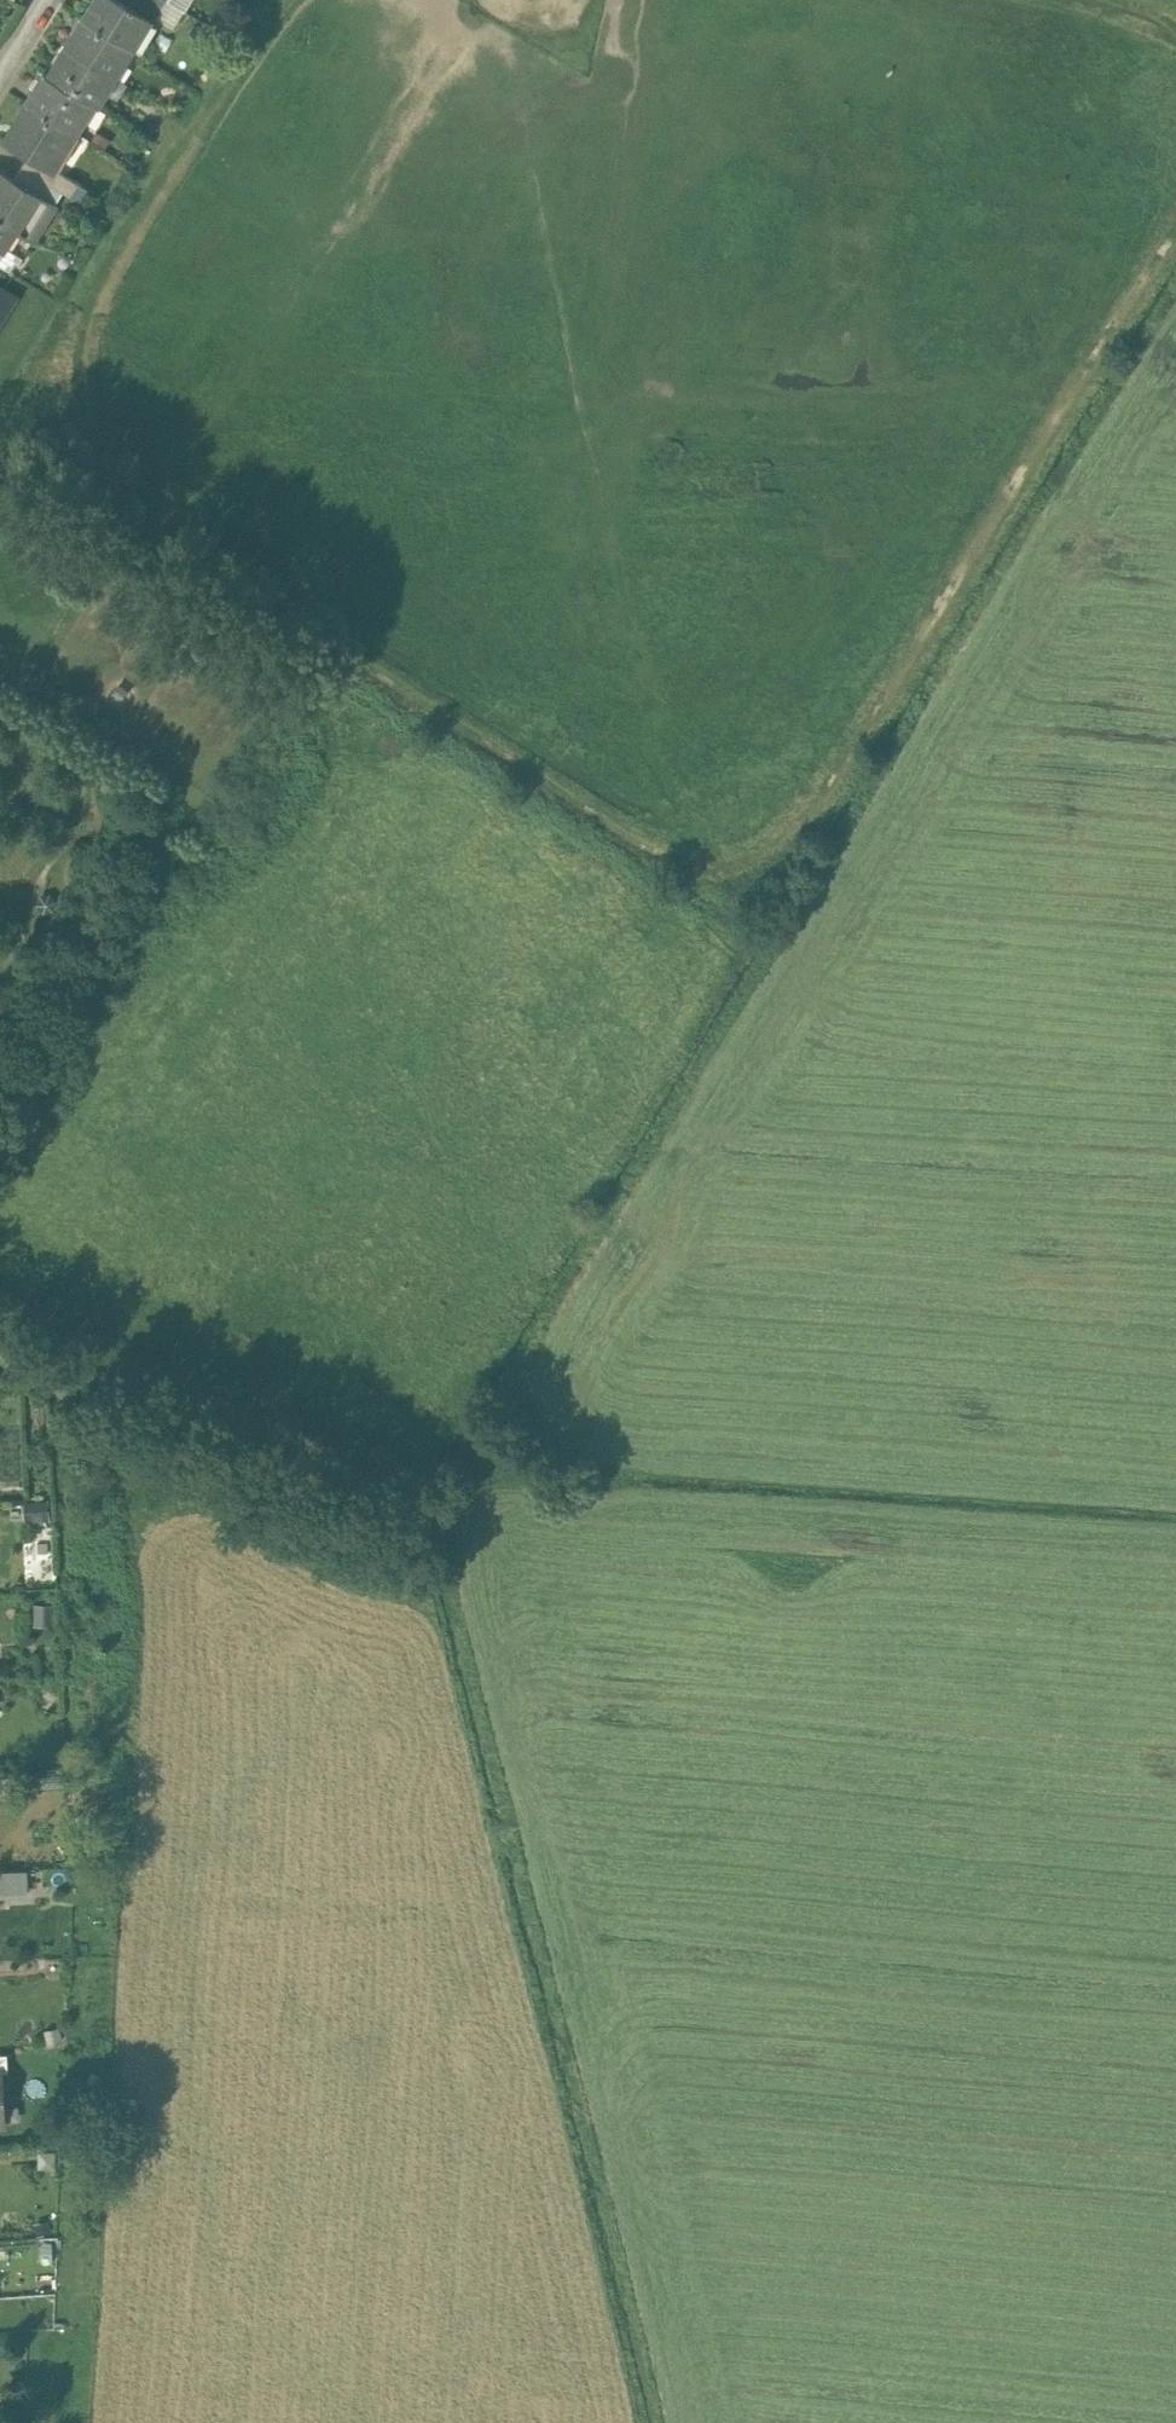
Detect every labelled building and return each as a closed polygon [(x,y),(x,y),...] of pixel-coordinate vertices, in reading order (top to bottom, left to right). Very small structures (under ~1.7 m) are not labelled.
[(122,0),(95,0),(84,17),(84,18),(133,47),(134,48),(151,20),(152,18),(129,5),(122,0)] [(167,0),(132,0),(129,5),(152,18),(151,20),(154,22),(167,0)] [(133,47),(84,18),(66,46),(116,76),(116,75),(110,71),(116,60),(123,64),(133,47)] [(116,76),(66,46),(49,75),(48,75),(95,103),(94,104),(98,106),(116,76)] [(95,103),(48,75),(49,75),(44,72),(26,101),(27,101),(76,132),(77,132),(94,104),(95,103)] [(27,101),(4,138),(29,154),(53,169),(54,167),(76,132),(27,101)] [(53,169),(29,154),(21,166),(63,191),(71,196),(79,183),(54,167),(53,169)] [(63,191),(21,166),(14,178),(55,203),(63,191)] [(0,169),(0,249),(3,251),(16,229),(33,239),(55,203),(14,178),(0,169)] [(14,297),(0,288),(0,319),(14,297)] [(26,1501),(27,1518),(49,1518),(49,1501),(26,1501)] [(56,1534),(28,1533),(27,1570),(55,1570),(56,1534)] [(28,1867),(0,1867),(0,1892),(28,1892),(28,1867)]
